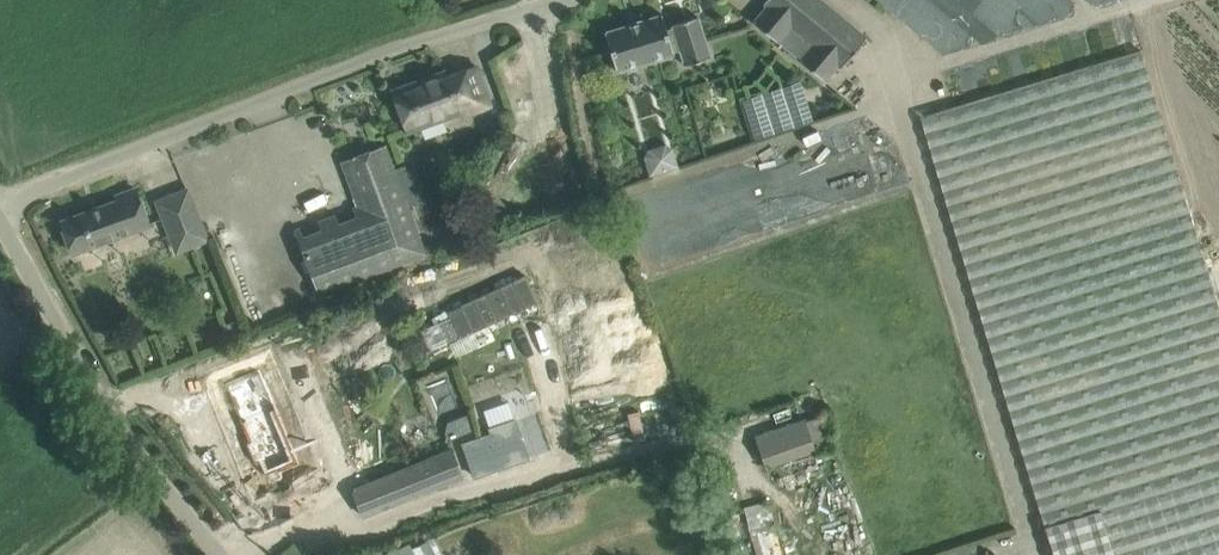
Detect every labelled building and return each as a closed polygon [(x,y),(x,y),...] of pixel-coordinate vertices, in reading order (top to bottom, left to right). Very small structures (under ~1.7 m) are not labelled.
[(838,64),(842,67),(866,38),(821,0),(766,0),(764,2),(767,6),(754,22),(778,42),(800,60),(800,61),(824,80),(838,64)] [(627,25),(626,25),(605,32),(617,71),(674,53),(674,51),(680,49),(685,66),(711,58),(698,17),(672,25),(673,28),(667,30),(662,14),(640,21),(639,21),(627,24),(627,25)] [(1045,525),(1218,472),(1218,303),(1142,49),(921,117),(1045,525)] [(491,105),(476,65),(448,75),(447,71),(392,91),(406,131),(469,108),(471,113),(491,105)] [(319,294),(382,271),(427,254),(386,144),(341,161),(358,206),(353,208),(356,217),(339,223),(336,214),(318,221),(321,230),(304,237),(300,228),(295,230),(319,294)] [(646,157),(651,175),(679,166),(673,149),(666,145),(650,150),(646,157)] [(61,221),(73,253),(149,225),(136,189),(116,196),(118,201),(61,221)] [(207,240),(194,206),(164,218),(177,252),(207,240)] [(529,457),(515,419),(508,401),(483,409),(490,428),(489,428),(491,432),(463,443),(475,476),(503,466),(529,457)] [(765,467),(816,449),(815,446),(828,441),(819,414),(806,419),(805,416),(756,434),(765,467)] [(453,449),(352,489),(363,516),(464,475),(453,449)] [(305,462),(274,475),(290,514),(321,502),(314,485),(337,475),(328,453),(305,462)] [(1055,554),(1218,554),(1218,472),(1045,525),(1055,554)] [(772,501),(750,505),(759,554),(781,554),(772,501)]
